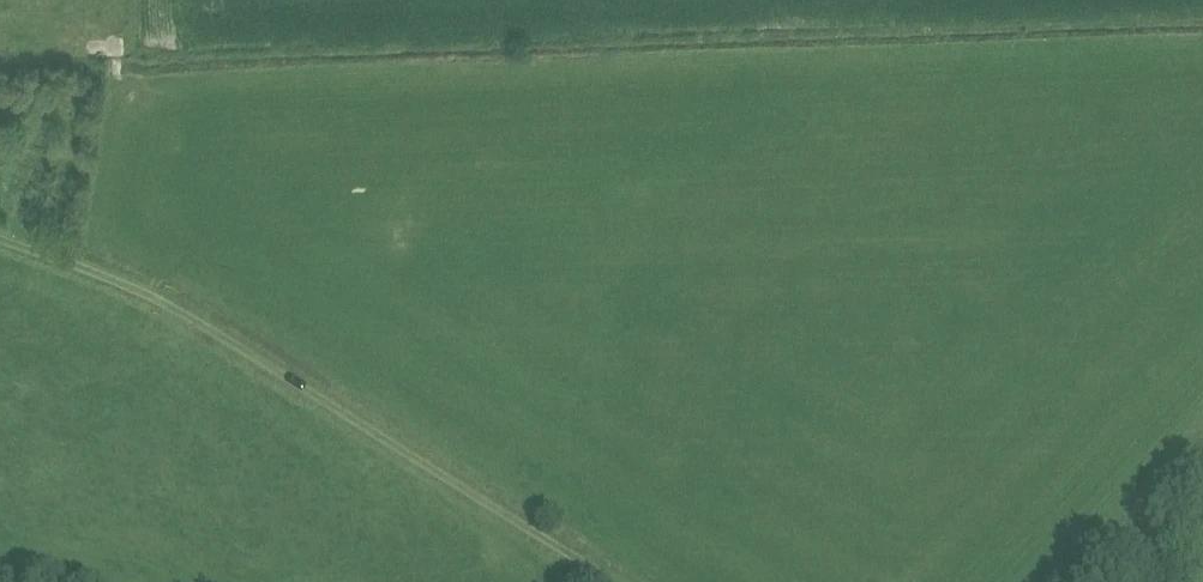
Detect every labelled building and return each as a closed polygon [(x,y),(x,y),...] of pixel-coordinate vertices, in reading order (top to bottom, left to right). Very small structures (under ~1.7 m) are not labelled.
[(102,48),(123,46),(120,29),(100,32),(102,48)]
